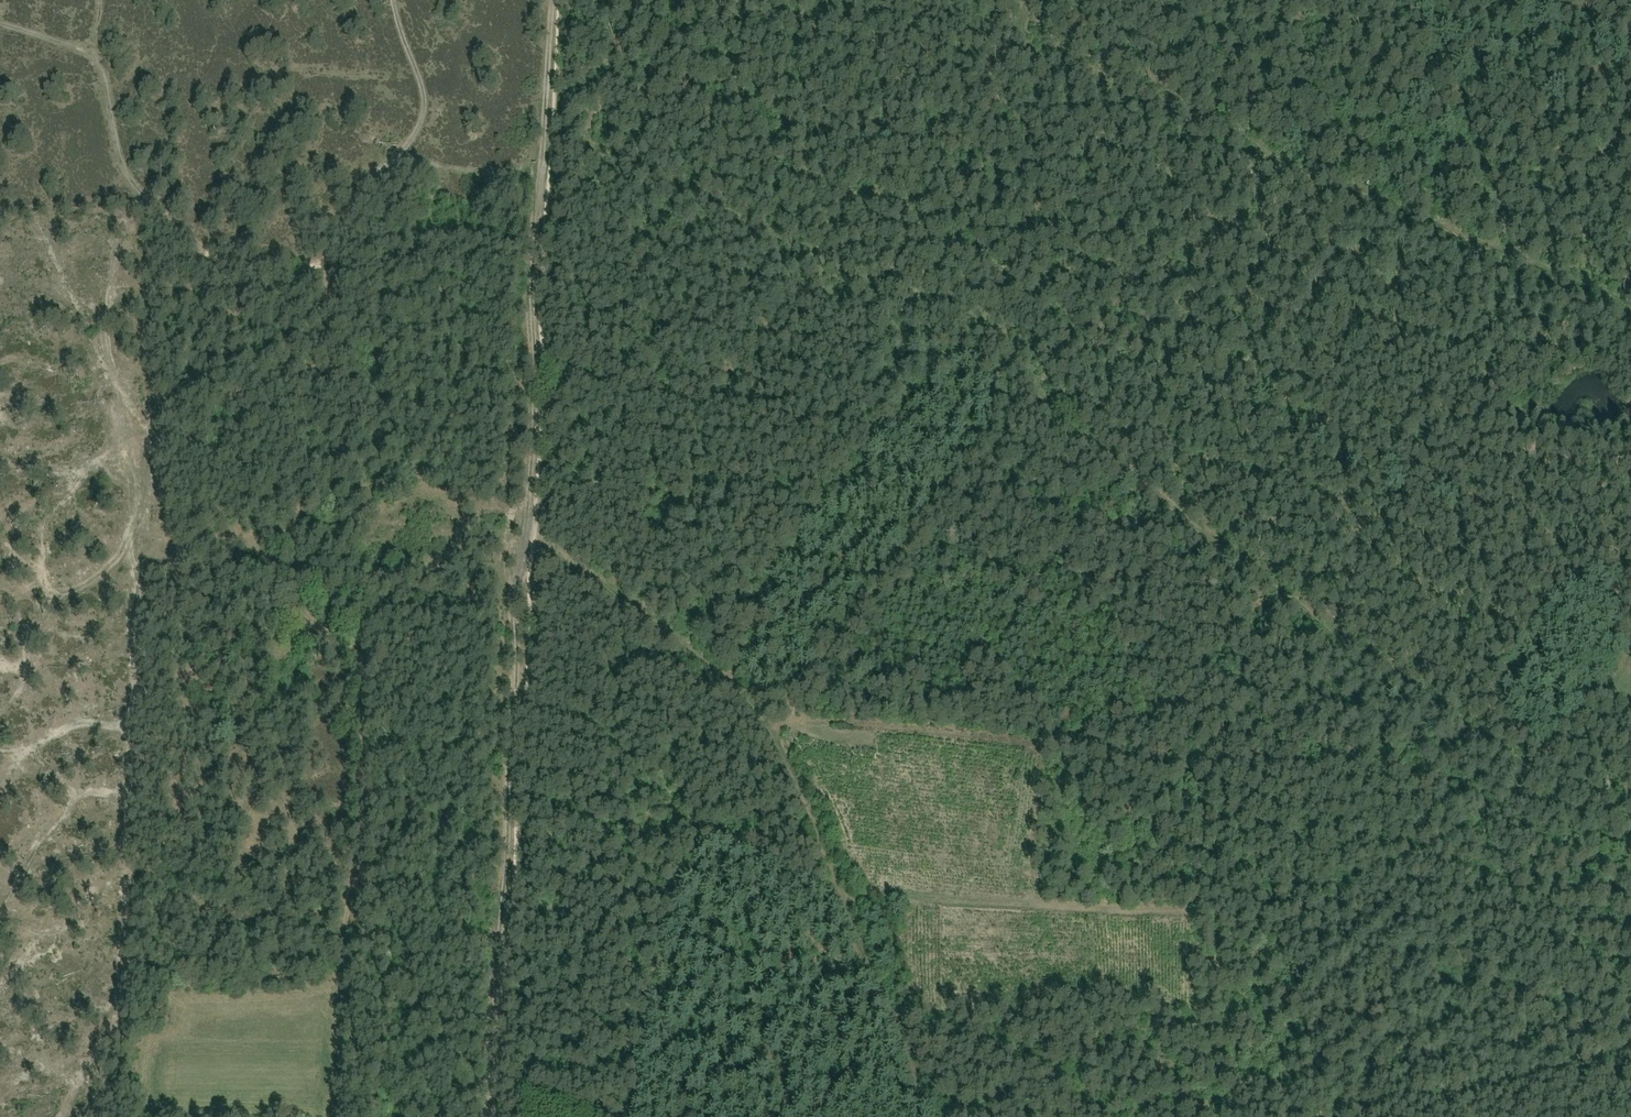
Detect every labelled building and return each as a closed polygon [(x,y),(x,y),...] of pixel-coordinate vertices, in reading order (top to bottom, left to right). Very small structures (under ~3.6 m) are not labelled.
[(1520,408),(1518,420),(1538,424),(1540,411),(1520,408)]
